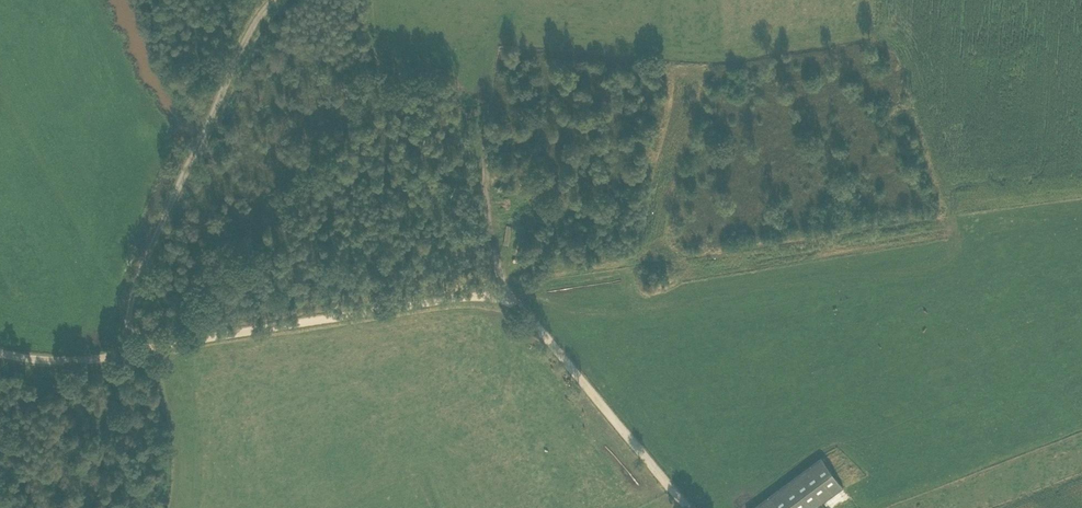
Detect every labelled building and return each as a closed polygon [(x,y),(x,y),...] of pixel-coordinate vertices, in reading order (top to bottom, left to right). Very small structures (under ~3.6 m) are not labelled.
[(842,485),(821,456),(750,507),(810,507),(842,485)]
